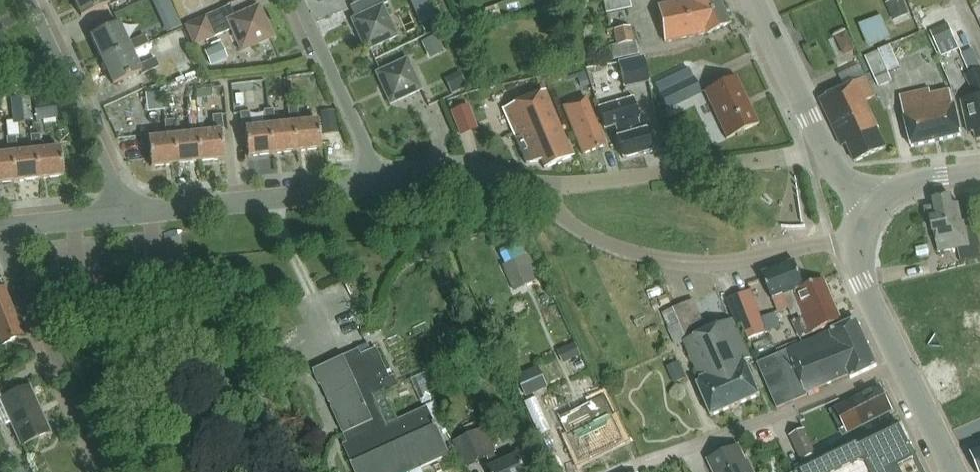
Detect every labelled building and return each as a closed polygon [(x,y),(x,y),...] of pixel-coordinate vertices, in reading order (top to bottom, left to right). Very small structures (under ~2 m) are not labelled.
[(84,19),(113,6),(114,8),(130,0),(76,0),(84,19)] [(161,9),(172,4),(170,0),(157,0),(161,9)] [(353,19),(367,51),(399,36),(385,5),(390,2),(389,0),(367,0),(371,11),(357,17),(353,19)] [(661,6),(664,23),(705,16),(724,8),(720,0),(696,0),(695,0),(690,0),(661,6)] [(886,4),(891,17),(907,10),(903,0),(895,0),(886,4)] [(498,5),(483,9),(486,18),(501,14),(498,5)] [(273,37),(259,6),(228,20),(232,30),(242,51),(273,37)] [(705,16),(664,23),(667,41),(711,33),(731,24),(724,8),(705,16)] [(223,9),(205,17),(214,38),(232,30),(228,20),(223,9)] [(483,9),(473,12),(475,21),(486,18),(483,9)] [(192,47),(214,38),(205,17),(205,16),(183,25),(192,47)] [(120,21),(92,34),(95,42),(104,62),(133,49),(134,52),(151,44),(147,35),(130,43),(123,29),(120,21)] [(630,25),(613,28),(616,43),(610,44),(612,57),(638,52),(636,39),(632,39),(630,25)] [(961,51),(956,39),(950,25),(933,32),(944,58),(961,51)] [(847,31),(836,37),(839,45),(851,40),(847,31)] [(437,36),(423,43),(428,53),(442,47),(437,36)] [(893,46),(867,58),(881,88),(894,82),(891,75),(904,69),(893,46)] [(216,47),(205,51),(211,66),(223,61),(216,47)] [(133,49),(104,62),(115,85),(142,72),(143,75),(161,67),(157,58),(141,66),(134,52),(133,49)] [(964,54),(973,72),(968,75),(978,97),(963,101),(971,134),(977,133),(979,141),(979,140),(979,62),(974,50),(964,54)] [(392,104),(424,90),(409,58),(378,72),(392,104)] [(644,59),(619,64),(624,85),(648,80),(644,59)] [(585,72),(577,74),(578,78),(581,88),(590,85),(585,72)] [(728,139),(760,124),(738,76),(706,92),(728,139)] [(822,99),(821,100),(840,140),(845,137),(849,146),(857,163),(887,149),(878,129),(879,128),(867,102),(877,98),(868,78),(867,79),(849,87),(845,88),(822,99)] [(662,94),(659,95),(667,110),(669,109),(700,94),(693,79),(662,94)] [(211,89),(197,91),(198,97),(212,96),(211,89)] [(932,89),(902,96),(914,147),(963,135),(956,106),(952,90),(933,94),(932,89)] [(546,168),(574,156),(546,91),(505,109),(514,129),(529,165),(543,162),(546,168)] [(164,111),(162,92),(146,93),(148,113),(164,111)] [(243,94),(236,95),(236,104),(244,103),(243,94)] [(30,96),(12,98),(15,124),(33,122),(30,96)] [(585,155),(607,146),(587,97),(565,106),(585,155)] [(55,99),(35,101),(38,122),(58,120),(55,99)] [(639,118),(641,118),(635,99),(600,109),(606,128),(617,125),(621,138),(618,138),(624,159),(654,150),(648,130),(643,131),(639,118)] [(299,106),(290,107),(292,123),(295,123),(298,151),(323,148),(320,121),(301,123),(299,106)] [(478,131),(469,106),(453,112),(462,137),(478,131)] [(266,110),(268,126),(271,125),(274,154),(298,151),(295,123),(292,123),(277,125),(276,109),(266,110)] [(250,112),(242,113),(244,129),(247,129),(250,157),(274,154),(271,125),(268,126),(252,128),(250,112)] [(200,134),(198,134),(201,162),(226,159),(223,132),(224,132),(222,115),(214,116),(212,116),(214,132),(202,134),(200,134)] [(178,136),(174,136),(177,165),(201,162),(198,134),(200,134),(198,118),(189,119),(191,135),(178,136)] [(153,167),(177,165),(174,136),(178,136),(176,120),(166,121),(168,137),(150,139),(153,167)] [(42,134),(32,135),(34,151),(37,151),(40,179),(65,176),(62,148),(44,150),(42,134)] [(18,137),(8,138),(10,154),(13,154),(16,182),(40,179),(37,151),(34,151),(20,153),(18,137)] [(16,182),(13,154),(10,154),(0,155),(0,184),(16,182)] [(941,253),(958,249),(962,263),(979,259),(979,241),(977,228),(968,230),(967,223),(965,223),(960,205),(955,206),(952,196),(935,201),(936,207),(926,210),(929,219),(932,218),(941,253)] [(525,255),(503,265),(511,282),(533,272),(525,255)] [(797,262),(764,275),(774,301),(785,296),(795,292),(807,287),(797,262)] [(807,287),(795,292),(796,293),(801,306),(805,318),(837,305),(826,280),(807,287)] [(26,337),(5,287),(0,289),(0,339),(3,346),(26,337)] [(762,319),(752,292),(741,296),(752,323),(762,319)] [(668,294),(658,298),(662,307),(672,304),(668,294)] [(752,323),(741,296),(729,301),(740,328),(743,326),(752,323)] [(709,332),(695,301),(672,312),(665,315),(678,345),(686,342),(704,381),(700,385),(699,385),(714,417),(762,396),(746,361),(752,359),(734,320),(709,332)] [(828,332),(844,326),(842,322),(843,322),(837,305),(805,318),(801,319),(799,320),(805,337),(827,328),(828,332)] [(799,320),(793,323),(801,339),(805,337),(799,320)] [(858,321),(790,351),(759,364),(779,410),(810,397),(809,394),(851,376),(852,378),(878,366),(858,321)] [(315,371),(317,374),(316,375),(322,387),(323,386),(331,404),(332,404),(335,410),(334,410),(344,433),(345,433),(350,444),(345,446),(357,471),(417,471),(450,457),(441,436),(428,408),(389,426),(376,397),(400,387),(396,377),(392,379),(378,350),(363,356),(348,363),(346,358),(315,371)] [(540,367),(518,377),(527,397),(549,387),(540,367)] [(683,372),(672,377),(675,383),(686,378),(683,372)] [(24,445),(51,433),(30,387),(3,399),(24,445)] [(881,387),(833,412),(845,436),(893,411),(881,387)] [(607,397),(562,419),(583,463),(625,443),(613,418),(616,417),(607,397)] [(798,471),(891,471),(904,465),(915,460),(909,448),(911,447),(899,422),(798,471)] [(486,428),(457,441),(468,465),(497,453),(486,428)] [(805,429),(790,436),(803,461),(818,454),(805,429)] [(527,469),(540,463),(532,445),(518,451),(521,456),(490,470),(491,471),(528,471),(527,469)] [(710,461),(715,471),(755,471),(750,462),(748,463),(740,447),(710,461)]
